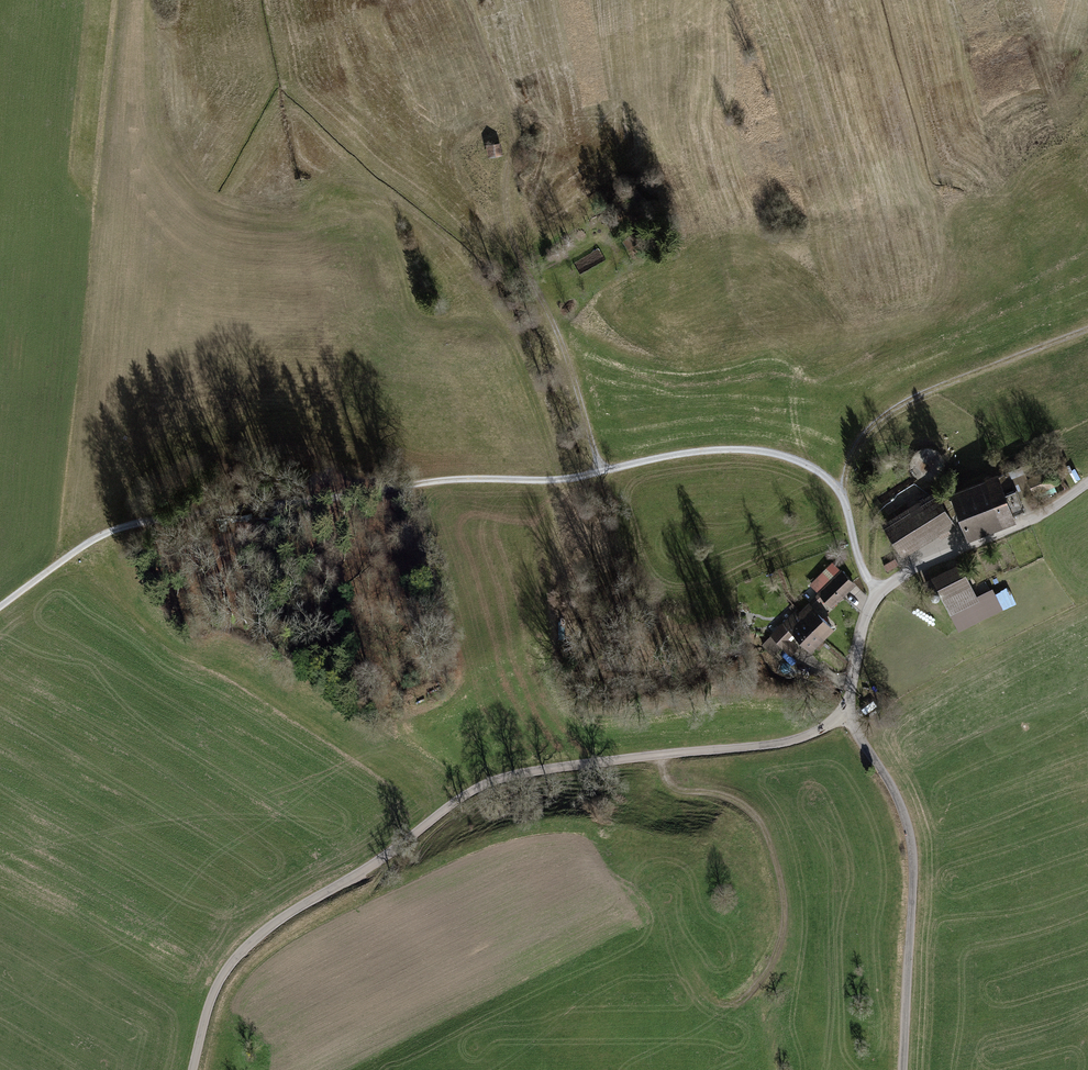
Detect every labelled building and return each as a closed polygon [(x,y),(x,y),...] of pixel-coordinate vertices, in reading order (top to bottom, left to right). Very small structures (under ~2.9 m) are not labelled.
[(501,143),(487,145),(489,158),(503,156),(501,143)] [(641,242),(635,232),(623,240),(630,250),(641,242)] [(1022,468),(986,482),(1003,527),(1015,522),(1005,496),(1017,492),(1020,499),(1058,484),(1052,469),(1026,479),(1022,468)] [(968,540),(1003,527),(986,482),(950,495),(968,540)] [(936,490),(881,524),(901,556),(956,522),(936,490)] [(830,611),(854,588),(831,565),(808,587),(830,611)] [(959,565),(929,580),(956,635),(1003,611),(992,590),(976,599),(959,565)] [(799,617),(824,645),(835,635),(810,607),(799,617)] [(824,645),(799,617),(797,615),(763,646),(775,659),(783,652),(790,660),(798,652),(789,642),(793,638),(810,657),(824,645)]
